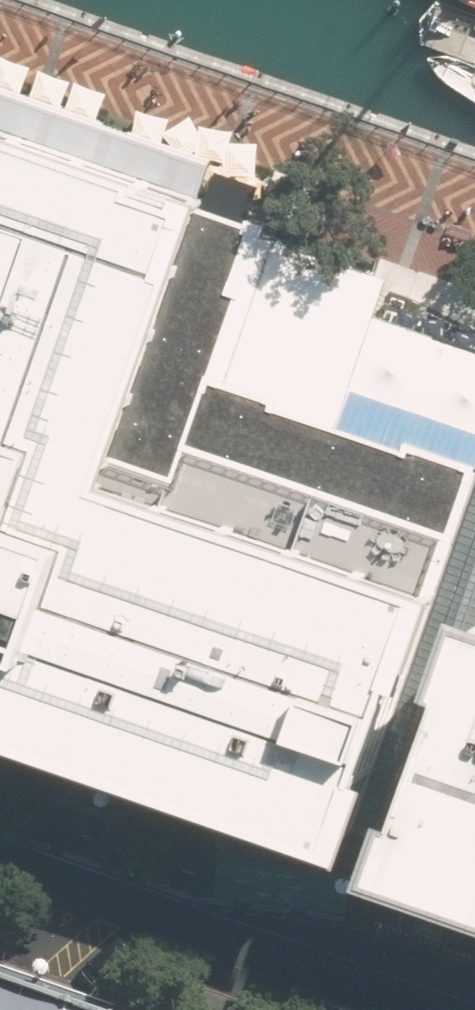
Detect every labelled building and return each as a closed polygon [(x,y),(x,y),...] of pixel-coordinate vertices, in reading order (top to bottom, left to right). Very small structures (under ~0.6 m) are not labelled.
[(216,156),(0,82),(0,110),(208,181),(216,156)] [(388,771),(377,767),(410,673),(424,678),(458,582),(440,575),(128,470),(215,214),(224,186),(208,181),(0,110),(0,736),(19,742),(23,730),(362,847),(388,771)] [(263,231),(215,214),(128,470),(440,575),(474,474),(474,462),(214,373),(263,231)] [(283,281),(296,244),(263,231),(214,373),(474,462),(474,346),(283,281)] [(393,858),(415,795),(428,800),(471,678),(457,673),(474,623),(474,474),(440,575),(458,582),(424,678),(410,673),(377,767),(388,771),(362,847),(376,852),(393,858)] [(457,673),(471,678),(428,800),(415,795),(393,858),(474,886),(474,623),(457,673)] [(0,990),(0,1009),(59,1009),(0,990)]
